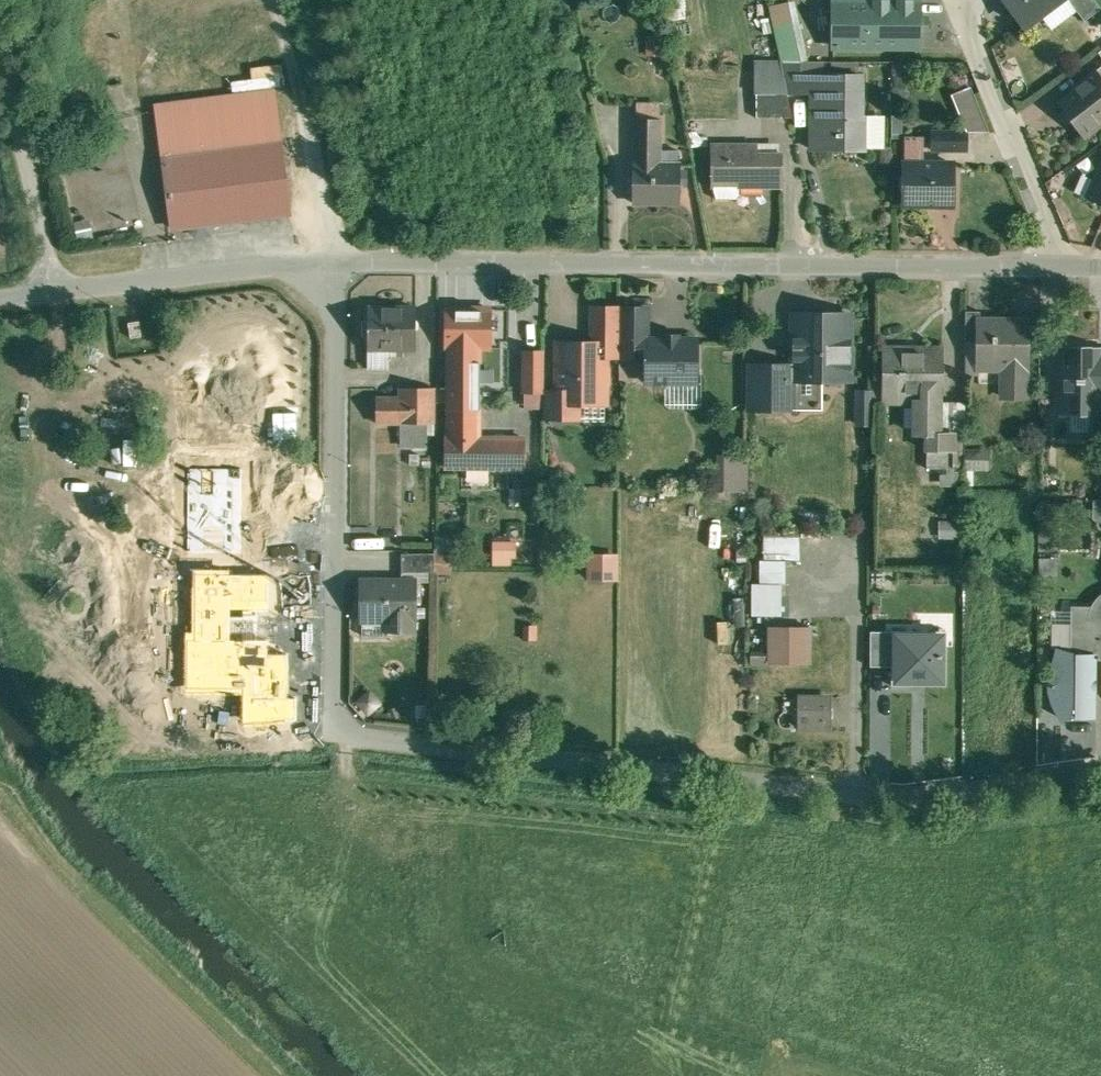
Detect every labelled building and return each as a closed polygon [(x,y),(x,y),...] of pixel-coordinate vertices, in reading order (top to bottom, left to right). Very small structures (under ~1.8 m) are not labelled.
[(834,46),(919,47),(919,0),(834,0),(834,46)] [(1026,26),(1061,0),(1006,0),(1026,26)] [(1097,0),(1070,0),(1085,20),(1100,8),(1100,6),(1097,0)] [(800,22),(774,22),(782,60),(802,60),(807,60),(800,22)] [(782,60),(789,92),(802,93),(802,60),(782,60)] [(1071,90),(1073,93),(1061,103),(1085,137),(1086,136),(1100,124),(1100,74),(1098,70),(1071,90)] [(862,75),(818,75),(818,93),(823,93),(823,131),(814,131),(813,149),(864,150),(865,116),(862,116),(862,75)] [(971,87),(952,94),(966,129),(984,122),(971,87)] [(274,89),(156,105),(163,158),(281,143),(274,89)] [(789,92),(757,93),(757,117),(794,117),(789,92)] [(661,120),(637,120),(637,164),(654,165),(654,154),(661,154),(661,120)] [(967,130),(933,130),(933,148),(967,148),(967,130)] [(924,136),(905,135),(904,162),(923,162),(924,136)] [(281,143),(163,158),(172,228),(191,225),(192,233),(196,236),(210,234),(213,230),(212,222),(290,212),(281,143)] [(758,145),(713,145),(713,184),(714,184),(714,179),(740,179),(740,185),(784,185),(784,155),(756,155),(756,147),(759,147),(758,145)] [(923,162),(904,162),(904,203),(953,203),(953,162),(923,162)] [(637,164),(635,164),(634,203),(680,203),(680,165),(654,165),(637,164)] [(1089,198),(1100,203),(1100,168),(1089,198)] [(740,179),(714,179),(714,184),(717,198),(737,198),(740,194),(740,185),(740,179)] [(417,307),(369,306),(369,346),(386,346),(416,346),(417,307)] [(621,306),(593,306),(592,333),(593,333),(594,342),(594,346),(608,346),(608,355),(621,355),(621,306)] [(649,307),(621,306),(621,355),(647,355),(647,338),(649,338),(649,307)] [(491,307),(448,307),(448,347),(450,347),(450,436),(481,436),(481,347),(491,347),(491,307)] [(981,311),(967,311),(966,341),(979,341),(979,319),(981,319),(981,311)] [(851,313),(795,313),(795,364),(795,378),(797,378),(826,378),(830,383),(842,383),(846,378),(850,378),(850,366),(855,362),(855,350),(850,345),(851,313)] [(981,319),(979,319),(979,341),(979,366),(1004,366),(1004,395),(1028,395),(1028,320),(981,319)] [(144,326),(129,328),(131,341),(146,338),(144,326)] [(680,335),(666,335),(665,338),(649,338),(647,338),(647,355),(647,380),(650,380),(656,386),(667,386),(673,380),(698,380),(698,338),(680,338),(680,335)] [(594,342),(558,342),(558,390),(558,402),(580,402),(608,402),(608,383),(610,383),(610,366),(608,366),(608,355),(608,346),(594,346),(594,342)] [(386,346),(369,346),(368,366),(386,366),(386,346)] [(944,346),(913,346),(913,350),(884,350),(884,391),(916,391),(916,398),(916,432),(928,433),(928,432),(941,432),(941,400),(943,400),(944,346)] [(1059,347),(1058,411),(1100,412),(1100,348),(1059,347)] [(545,351),(525,351),(525,390),(545,390),(545,351)] [(795,364),(749,364),(749,408),(796,408),(797,378),(795,378),(795,364)] [(435,387),(402,386),(401,397),(401,421),(435,421),(435,387)] [(857,425),(871,425),(871,389),(858,389),(857,425)] [(558,390),(545,390),(545,416),(580,417),(580,402),(558,402),(558,390)] [(401,397),(377,396),(376,421),(401,421),(401,397)] [(1096,434),(1096,415),(1070,415),(1070,434),(1096,434)] [(399,423),(399,448),(428,448),(428,424),(399,423)] [(941,432),(928,432),(928,433),(928,467),(954,467),(954,432),(941,432)] [(450,436),(448,436),(449,466),(525,467),(525,437),(450,436)] [(968,458),(991,458),(991,449),(968,449),(968,458)] [(750,454),(719,454),(719,492),(749,492),(750,454)] [(991,469),(991,459),(967,459),(967,469),(991,469)] [(1041,499),(1040,545),(1053,545),(1054,512),(1076,512),(1076,500),(1041,499)] [(941,537),(966,536),(965,520),(940,522),(941,537)] [(800,531),(764,531),(764,560),(800,560),(800,531)] [(512,542),(492,542),(492,565),(511,566),(512,542)] [(436,552),(402,551),(402,570),(435,570),(436,552)] [(619,554),(588,554),(587,579),(619,579),(619,554)] [(759,561),(759,582),(785,582),(785,561),(759,561)] [(415,579),(362,578),(362,617),(388,617),(388,627),(413,627),(413,617),(415,617),(415,579)] [(781,583),(753,584),(753,615),(781,615),(781,583)] [(1098,597),(1094,603),(1091,610),(1090,614),(1090,619),(1100,619),(1100,595),(1098,597)] [(1055,639),(1073,639),(1073,614),(1055,614),(1055,639)] [(1090,619),(1089,654),(1098,654),(1098,659),(1100,659),(1100,619),(1090,619)] [(809,630),(769,630),(769,665),(809,665),(809,630)] [(871,632),(870,664),(893,664),(893,632),(871,632)] [(945,632),(893,632),(893,664),(893,683),(945,684),(945,632)] [(1074,652),(1059,648),(1052,675),(1051,681),(1051,687),(1052,692),(1053,696),(1055,703),(1060,712),(1065,718),(1073,710),(1076,710),(1076,715),(1097,715),(1098,659),(1098,654),(1089,654),(1074,654),(1074,652)] [(287,706),(312,706),(311,679),(287,679),(287,706)] [(265,697),(266,682),(243,681),(243,697),(265,697)] [(830,698),(799,698),(799,732),(830,732),(830,698)]
